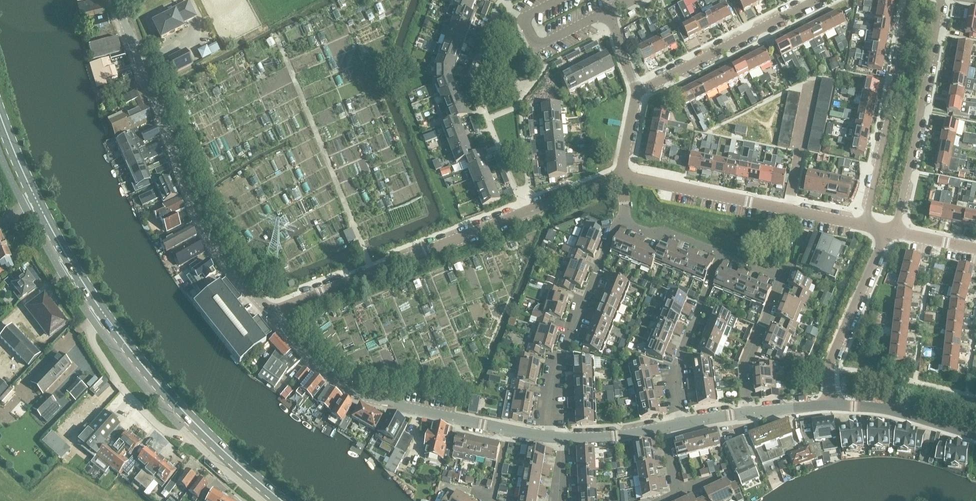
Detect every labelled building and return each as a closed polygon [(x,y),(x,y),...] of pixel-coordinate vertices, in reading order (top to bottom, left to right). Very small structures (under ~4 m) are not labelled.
[(107,9),(105,10),(103,0),(78,0),(82,16),(88,15),(91,26),(110,21),(107,9)] [(344,0),(342,0),(338,2),(341,9),(347,6),(344,0)] [(475,4),(463,0),(457,0),(454,8),(458,9),(471,14),(475,4)] [(752,0),(738,0),(744,11),(755,6),(752,0)] [(895,0),(880,0),(879,9),(893,12),(895,0)] [(183,23),(195,17),(188,2),(169,12),(170,14),(153,23),(155,26),(161,39),(175,32),(184,27),(183,23)] [(732,17),(726,5),(715,11),(721,23),(732,17)] [(891,23),(893,12),(879,9),(871,8),(864,7),(863,11),(870,12),(870,13),(878,14),(877,21),(891,23)] [(472,25),(475,16),(475,15),(471,14),(458,9),(454,18),(472,25)] [(970,10),(968,22),(975,23),(975,11),(970,10)] [(721,23),(715,11),(704,16),(710,29),(721,23)] [(846,24),(840,12),(829,17),(835,30),(840,28),(846,24)] [(710,29),(704,16),(693,21),(700,34),(710,29)] [(835,30),(829,17),(818,23),(825,35),(835,30)] [(468,34),(472,25),(454,18),(451,28),(468,34)] [(660,39),(656,31),(653,25),(653,26),(649,19),(645,21),(652,34),(651,34),(655,41),(649,44),(655,57),(666,51),(660,39)] [(700,34),(693,21),(678,29),(684,42),(700,34)] [(889,35),(891,23),(877,21),(875,33),(889,35)] [(968,22),(966,33),(970,34),(970,38),(975,39),(975,23),(968,22)] [(825,35),(818,23),(808,28),(814,41),(825,35)] [(464,44),(468,34),(451,28),(447,37),(464,44)] [(821,54),(818,48),(814,41),(808,28),(797,34),(803,46),(810,43),(819,61),(823,59),(821,54)] [(848,45),(843,35),(840,28),(835,30),(839,37),(846,49),(848,49),(848,45)] [(360,38),(357,32),(352,34),(355,41),(360,38)] [(677,46),(670,33),(660,39),(666,51),(677,46)] [(887,47),(889,35),(875,33),(873,45),(887,47)] [(803,46),(797,34),(786,39),(793,52),(803,46)] [(122,52),(118,37),(89,45),(93,60),(122,52)] [(461,53),(464,44),(447,37),(444,47),(461,53)] [(846,49),(839,37),(835,39),(838,45),(842,58),(846,58),(847,52),(845,50),(846,49)] [(793,52),(786,39),(775,45),(782,57),(793,52)] [(973,45),(960,42),(958,54),(971,57),(975,58),(975,53),(972,52),(973,45)] [(438,44),(435,52),(440,54),(443,46),(438,44)] [(655,57),(649,44),(638,50),(644,62),(655,57)] [(884,59),(887,47),(873,45),(871,57),(884,59)] [(211,55),(206,47),(198,51),(202,59),(211,55)] [(457,62),(461,53),(444,47),(440,56),(457,62)] [(192,64),(186,50),(169,59),(176,73),(192,64)] [(771,63),(765,50),(754,56),(760,68),(771,63)] [(126,57),(124,52),(110,57),(111,61),(126,57)] [(615,70),(606,53),(597,58),(606,74),(615,70)] [(969,68),(971,57),(958,54),(956,66),(969,68)] [(454,72),(457,62),(440,56),(436,65),(454,72)] [(760,68),(754,56),(743,61),(749,74),(760,68)] [(882,71),(884,59),(871,57),(869,69),(882,71)] [(117,77),(114,66),(112,67),(109,58),(90,64),(98,88),(107,85),(106,80),(117,77)] [(606,74),(597,58),(588,63),(597,79),(606,74)] [(749,74),(743,61),(732,67),(739,79),(749,74)] [(597,79),(588,63),(579,67),(588,84),(597,79)] [(868,69),(852,66),(852,64),(848,63),(847,69),(868,73),(868,69)] [(457,88),(453,78),(453,73),(454,72),(436,65),(436,66),(436,74),(436,84),(440,94),(457,88)] [(967,80),(969,68),(956,66),(954,77),(967,80)] [(588,84),(579,67),(570,72),(579,88),(588,84)] [(739,79),(732,67),(722,72),(728,85),(739,79)] [(579,88),(570,72),(561,77),(570,93),(579,88)] [(728,85),(722,72),(711,78),(717,90),(728,85)] [(975,81),(967,80),(954,77),(952,89),(965,91),(973,92),(974,85),(975,86),(975,81)] [(717,90),(711,78),(700,83),(707,96),(717,90)] [(833,87),(835,81),(823,78),(821,84),(833,87)] [(877,97),(880,85),(866,82),(863,94),(877,97)] [(155,119),(147,103),(146,103),(137,83),(129,86),(132,92),(123,97),(126,104),(136,100),(139,107),(108,121),(116,138),(129,132),(136,128),(140,127),(139,127),(155,119)] [(707,96),(700,83),(690,89),(696,101),(707,96)] [(832,93),(833,87),(821,84),(820,90),(832,93)] [(110,92),(108,87),(97,92),(99,97),(110,92)] [(461,97),(457,88),(440,94),(444,104),(461,97)] [(696,101),(690,89),(678,94),(685,107),(696,101)] [(963,103),(965,91),(952,89),(950,100),(963,103)] [(831,99),(832,93),(820,90),(819,96),(831,99)] [(800,100),(801,94),(789,92),(788,98),(800,100)] [(763,99),(760,94),(751,99),(753,103),(763,99)] [(875,108),(877,97),(863,94),(861,106),(875,108)] [(730,104),(725,95),(721,97),(724,103),(725,106),(730,104)] [(830,105),(831,99),(819,96),(818,102),(830,105)] [(464,106),(461,97),(444,104),(447,113),(464,106)] [(798,106),(800,100),(788,98),(786,104),(798,106)] [(963,103),(950,100),(948,112),(969,116),(970,108),(975,110),(975,105),(971,104),(963,103)] [(829,111),(830,105),(818,102),(817,108),(829,111)] [(797,112),(798,106),(786,104),(785,110),(797,112)] [(562,115),(561,105),(542,107),(543,117),(562,115)] [(468,116),(464,106),(447,113),(451,122),(451,123),(459,119),(468,116)] [(872,120),(875,108),(861,106),(858,117),(872,120)] [(827,117),(829,111),(817,108),(815,114),(827,117)] [(796,118),(797,112),(785,110),(784,116),(796,118)] [(667,127),(670,115),(656,112),(654,124),(667,127)] [(826,123),(827,117),(815,114),(814,120),(826,123)] [(563,125),(562,115),(543,117),(544,127),(563,125)] [(795,124),(796,118),(784,116),(783,122),(795,124)] [(870,132),(872,120),(858,117),(856,129),(870,132)] [(463,129),(459,119),(451,123),(451,122),(442,126),(446,135),(463,129)] [(956,136),(959,121),(946,119),(943,133),(956,136)] [(825,129),(826,123),(814,120),(813,126),(825,129)] [(793,130),(795,124),(783,122),(781,128),(793,130)] [(665,139),(667,127),(654,124),(651,136),(665,139)] [(564,135),(563,125),(544,127),(545,137),(564,135)] [(824,135),(825,129),(813,126),(812,132),(824,135)] [(143,143),(159,136),(156,127),(139,135),(136,128),(129,132),(131,134),(116,141),(119,149),(141,139),(143,143)] [(746,136),(748,129),(737,127),(735,134),(746,136)] [(792,136),(793,130),(781,128),(780,134),(792,136)] [(467,138),(463,129),(446,135),(449,145),(467,138)] [(867,144),(870,132),(856,129),(853,141),(867,144)] [(822,141),(824,135),(812,132),(810,138),(822,141)] [(954,148),(956,136),(943,133),(941,145),(954,148)] [(791,142),(792,136),(780,134),(779,140),(791,142)] [(565,145),(564,135),(545,137),(546,147),(565,145)] [(663,151),(665,139),(651,136),(649,148),(663,151)] [(470,147),(467,138),(449,145),(453,154),(470,147)] [(821,147),(822,141),(810,138),(809,144),(821,147)] [(138,150),(136,146),(143,143),(141,139),(119,149),(123,156),(138,150)] [(790,148),(791,142),(779,140),(778,146),(790,148)] [(865,156),(867,144),(853,141),(851,153),(865,156)] [(126,164),(160,149),(163,148),(160,143),(151,147),(150,149),(146,150),(145,147),(138,150),(123,156),(126,164)] [(820,153),(821,147),(809,144),(808,150),(820,153)] [(566,155),(565,145),(546,147),(547,157),(566,155)] [(951,159),(954,148),(941,145),(938,156),(951,159)] [(474,157),(470,147),(453,154),(457,164),(465,160),(474,157)] [(660,163),(663,151),(649,148),(646,160),(660,163)] [(143,161),(148,159),(149,160),(163,154),(160,149),(126,164),(129,172),(144,165),(143,161)] [(783,165),(785,152),(779,151),(776,164),(783,165)] [(486,163),(482,153),(474,157),(465,160),(469,169),(486,163)] [(566,165),(566,155),(547,157),(548,167),(566,165)] [(701,171),(704,157),(692,155),(689,168),(701,171)] [(949,171),(951,159),(938,156),(936,168),(949,171)] [(713,173),(716,160),(704,157),(701,171),(713,173)] [(725,176),(727,162),(716,160),(713,173),(725,176)] [(736,178),(739,164),(727,162),(725,176),(736,178)] [(155,170),(155,169),(160,167),(158,163),(146,169),(144,165),(129,172),(133,179),(148,172),(148,173),(155,170)] [(490,172),(486,163),(469,169),(473,179),(490,172)] [(169,170),(167,164),(160,167),(155,169),(157,175),(169,170)] [(748,180),(751,167),(739,164),(736,178),(748,180)] [(567,176),(566,165),(548,167),(549,177),(567,176)] [(760,183),(763,169),(751,167),(748,180),(760,183)] [(772,185),(774,172),(763,169),(760,183),(772,185)] [(151,186),(149,181),(151,180),(148,173),(148,172),(133,179),(138,192),(151,186)] [(382,179),(379,172),(374,174),(377,181),(382,179)] [(493,182),(490,172),(473,179),(476,188),(493,182)] [(784,188),(787,174),(774,172),(772,185),(784,188)] [(815,199),(820,175),(809,173),(803,172),(803,175),(799,191),(811,193),(810,196),(809,196),(809,197),(811,197),(812,198),(815,199)] [(827,197),(831,177),(820,175),(815,199),(818,199),(822,199),(821,199),(822,196),(827,197)] [(836,203),(841,180),(831,177),(827,197),(832,198),(831,201),(830,201),(832,202),(834,202),(836,203)] [(140,202),(173,187),(169,178),(155,184),(157,189),(139,198),(140,202)] [(858,186),(859,184),(852,182),(841,180),(836,203),(839,204),(841,204),(843,204),(843,203),(842,203),(843,200),(852,202),(853,200),(854,197),(855,195),(856,194),(857,191),(858,189),(858,186)] [(497,191),(493,182),(476,188),(480,198),(497,191)] [(974,199),(975,192),(975,186),(975,184),(973,184),(970,198),(969,204),(967,212),(964,225),(975,228),(975,214),(971,213),(974,199)] [(163,203),(177,196),(173,187),(140,202),(142,206),(161,198),(163,203)] [(501,201),(497,191),(480,198),(483,207),(501,201)] [(949,208),(950,200),(951,194),(947,193),(946,199),(944,207),(941,220),(953,223),(956,210),(949,208)] [(175,214),(185,209),(179,197),(162,206),(161,204),(149,209),(151,213),(153,212),(156,219),(159,217),(163,225),(163,227),(164,230),(166,230),(166,232),(180,225),(175,214)] [(941,220),(944,207),(932,205),(930,218),(941,220)] [(964,225),(967,212),(956,210),(953,223),(964,225)] [(602,237),(594,233),(596,228),(583,222),(580,229),(582,230),(579,239),(598,247),(602,237)] [(196,236),(191,226),(177,234),(176,232),(175,233),(182,244),(196,236)] [(349,242),(357,239),(352,228),(344,231),(349,242)] [(621,258),(628,240),(623,238),(626,231),(621,229),(610,254),(621,258)] [(182,244),(175,233),(174,233),(175,235),(170,238),(168,234),(163,236),(165,240),(161,243),(167,252),(182,244)] [(822,256),(829,241),(810,233),(806,241),(807,242),(807,241),(814,245),(811,252),(822,256)] [(0,234),(0,262),(10,258),(0,234)] [(631,262),(641,237),(637,235),(634,242),(628,240),(621,258),(631,262)] [(571,236),(568,244),(576,247),(579,238),(571,236)] [(641,267),(648,248),(643,246),(646,239),(641,237),(631,262),(641,267)] [(203,253),(196,239),(172,252),(180,266),(203,253)] [(594,257),(598,247),(579,239),(575,249),(573,248),(570,254),(584,259),(586,254),(594,257)] [(664,268),(675,242),(670,240),(667,247),(661,245),(651,271),(654,263),(664,268)] [(518,247),(515,241),(506,244),(508,251),(518,247)] [(845,257),(848,249),(829,241),(822,256),(834,261),(836,254),(844,256),(844,257),(845,257)] [(674,271),(681,253),(676,251),(679,244),(675,242),(664,268),(674,271)] [(651,271),(661,245),(657,243),(654,250),(648,248),(641,267),(651,271)] [(271,244),(267,254),(278,258),(281,248),(271,244)] [(684,275),(694,250),(690,248),(687,255),(681,253),(674,271),(684,275)] [(694,279),(701,261),(696,259),(699,252),(694,250),(684,275),(694,279)] [(816,272),(822,256),(811,252),(809,259),(801,257),(801,256),(800,256),(797,264),(816,272)] [(919,268),(921,260),(922,257),(921,257),(907,253),(904,265),(919,269),(919,268)] [(590,268),(582,265),(584,259),(570,254),(567,260),(570,261),(566,270),(586,278),(590,268)] [(704,284),(715,258),(710,256),(707,263),(701,261),(694,279),(704,284)] [(838,272),(831,268),(834,261),(822,256),(816,272),(835,280),(839,272),(838,271),(838,272)] [(212,268),(208,261),(199,267),(195,262),(189,267),(201,284),(203,286),(208,283),(206,280),(216,273),(212,269),(212,268)] [(724,292),(731,273),(726,271),(729,264),(724,262),(713,287),(724,292)] [(463,271),(460,263),(453,266),(457,273),(463,271)] [(972,279),(973,271),(974,268),(960,264),(957,276),(971,280),(972,279)] [(916,279),(918,272),(919,269),(904,265),(901,276),(916,280),(916,279)] [(734,296),(744,270),(740,268),(737,275),(731,273),(724,292),(734,296)] [(581,289),(586,278),(566,270),(562,280),(560,279),(557,285),(571,291),(573,285),(581,289)] [(744,300),(751,281),(746,279),(749,272),(744,270),(734,296),(744,300)] [(34,289),(30,285),(34,283),(27,274),(12,285),(18,292),(14,294),(19,300),(34,289)] [(631,284),(605,274),(603,278),(610,281),(608,287),(626,294),(631,284)] [(809,292),(812,282),(793,274),(789,285),(797,288),(795,294),(809,299),(811,293),(809,292)] [(754,304),(764,278),(760,276),(757,283),(751,281),(744,300),(754,304)] [(913,292),(915,283),(916,280),(901,276),(898,288),(912,292),(913,292)] [(969,290),(971,283),(971,280),(957,276),(954,287),(968,291),(969,290)] [(8,286),(14,281),(11,277),(5,281),(8,286)] [(764,308),(772,289),(766,287),(769,280),(764,278),(754,304),(764,308)] [(250,322),(235,303),(241,298),(225,279),(193,305),(239,363),(266,342),(264,339),(271,333),(258,316),(250,322)] [(422,287),(419,280),(413,282),(416,290),(422,287)] [(568,299),(560,296),(562,291),(547,286),(545,293),(548,294),(545,303),(565,309),(568,299)] [(622,304),(626,294),(608,287),(606,292),(599,289),(597,294),(622,304)] [(965,303),(968,294),(968,291),(954,287),(951,299),(965,303)] [(911,303),(912,292),(898,288),(897,303),(911,304),(911,303)] [(391,296),(389,291),(382,294),(384,300),(391,296)] [(685,304),(688,299),(669,291),(665,301),(691,312),(693,307),(685,304)] [(622,304),(597,294),(595,298),(602,301),(600,307),(618,314),(622,304)] [(806,306),(809,299),(795,294),(792,299),(784,296),(780,306),(800,314),(804,305),(806,306)] [(50,335),(64,324),(63,322),(44,297),(29,309),(30,310),(44,328),(50,335)] [(372,306),(370,299),(364,301),(367,308),(372,306)] [(964,315),(965,303),(951,299),(950,314),(964,316),(964,315)] [(691,312),(665,301),(661,311),(679,319),(682,313),(689,316),(691,312)] [(562,320),(565,309),(545,303),(544,306),(542,306),(540,306),(538,307),(536,309),(535,311),(533,317),(538,319),(552,323),(554,318),(562,320)] [(910,315),(911,308),(911,304),(897,303),(896,303),(895,314),(910,316),(910,315)] [(796,323),(800,314),(780,306),(776,316),(784,320),(782,325),(796,330),(798,324),(796,323)] [(614,324),(618,314),(600,307),(598,312),(590,309),(589,314),(614,324)] [(333,314),(340,310),(339,308),(337,309),(336,309),(332,311),(332,310),(327,313),(330,318),(335,316),(333,314)] [(727,327),(731,316),(715,310),(713,315),(710,314),(709,319),(727,327)] [(677,324),(679,319),(661,311),(657,321),(683,332),(684,327),(677,324)] [(614,324),(589,314),(587,318),(594,321),(592,327),(610,334),(613,327),(614,324)] [(909,327),(910,319),(910,316),(895,314),(894,326),(909,328),(909,327)] [(963,327),(964,319),(964,316),(950,314),(949,314),(948,326),(963,328),(963,327)] [(493,331),(498,320),(494,318),(489,330),(493,331)] [(559,331),(550,328),(552,323),(538,319),(536,325),(538,326),(535,335),(555,342),(559,331)] [(723,336),(727,327),(709,319),(707,324),(709,325),(707,330),(723,336)] [(683,332),(657,321),(653,331),(671,339),(673,333),(681,336),(683,332)] [(793,337),(796,330),(782,325),(780,330),(772,327),(768,337),(787,345),(791,336),(793,337)] [(808,326),(807,333),(817,336),(819,329),(808,326)] [(907,338),(908,331),(909,328),(894,326),(892,338),(907,339),(907,338)] [(961,338),(962,331),(963,328),(948,326),(946,337),(961,339),(961,338)] [(39,355),(11,327),(0,338),(28,367),(39,355)] [(606,344),(610,334),(592,327),(590,332),(582,329),(580,334),(606,344)] [(409,337),(405,328),(405,329),(400,331),(399,330),(399,331),(403,339),(408,336),(409,337)] [(719,346),(723,336),(707,330),(705,335),(702,334),(700,339),(719,346)] [(442,338),(439,331),(433,334),(436,341),(442,338)] [(669,344),(671,339),(653,331),(649,341),(674,352),(676,347),(669,344)] [(266,383),(290,349),(277,334),(269,342),(277,350),(258,377),(266,383)] [(606,344),(580,334),(579,338),(586,341),(584,347),(588,349),(602,355),(606,344)] [(552,352),(555,342),(535,335),(532,345),(530,344),(528,351),(542,355),(544,350),(552,352)] [(387,342),(385,337),(377,340),(380,345),(387,342)] [(783,354),(787,345),(768,337),(763,347),(771,351),(769,356),(783,362),(786,355),(783,354)] [(960,350),(961,342),(961,339),(946,337),(945,349),(960,351),(960,350)] [(906,350),(907,343),(907,339),(892,338),(891,349),(906,351),(906,350)] [(715,357),(719,346),(700,339),(699,344),(701,345),(699,350),(715,357)] [(674,352),(649,341),(645,352),(663,359),(665,354),(673,356),(674,352)] [(264,351),(269,346),(266,342),(261,347),(264,351)] [(287,373),(301,360),(290,349),(266,383),(274,388),(286,372),(287,373)] [(905,363),(906,354),(906,351),(891,349),(890,361),(905,363)] [(959,361),(960,354),(960,351),(945,349),(944,360),(959,362),(959,361)] [(538,375),(540,364),(532,362),(533,356),(518,353),(517,360),(519,361),(518,371),(538,375)] [(43,394),(70,365),(59,354),(31,383),(43,394)] [(595,370),(594,359),(567,360),(567,366),(575,365),(575,371),(595,370)] [(714,370),(713,359),(685,363),(686,369),(694,367),(694,373),(714,370)] [(957,374),(958,365),(959,362),(944,360),(942,372),(957,374)] [(659,371),(657,366),(650,368),(649,362),(647,362),(640,363),(629,366),(631,377),(659,371)] [(776,380),(775,370),(778,370),(777,362),(762,364),(763,369),(754,370),(755,381),(776,380)] [(301,383),(310,373),(304,367),(295,378),(301,383)] [(595,381),(595,370),(575,371),(575,377),(567,377),(567,382),(595,381)] [(716,381),(714,370),(694,373),(695,379),(687,380),(688,385),(716,381)] [(536,386),(538,375),(518,371),(516,381),(513,380),(512,387),(527,389),(528,384),(536,386)] [(653,383),(652,377),(660,376),(659,371),(631,377),(634,387),(653,383)] [(472,378),(470,373),(462,376),(464,381),(472,378)] [(302,399),(318,380),(312,374),(300,389),(296,394),(302,399)] [(107,382),(103,378),(90,391),(95,395),(106,383),(107,382)] [(1,395),(8,386),(0,379),(0,394),(1,395)] [(313,400),(325,385),(318,380),(302,399),(297,405),(300,408),(309,397),(313,400)] [(776,390),(776,380),(755,381),(755,392),(764,392),(765,398),(780,397),(779,390),(776,390)] [(79,381),(67,394),(75,403),(88,389),(79,381)] [(596,392),(595,381),(567,382),(568,387),(575,387),(576,393),(596,392)] [(717,392),(716,381),(688,385),(689,390),(697,389),(697,395),(717,392)] [(663,392),(662,387),(654,389),(653,383),(634,387),(636,398),(663,392)] [(0,399),(0,400),(6,405),(16,392),(10,387),(0,399)] [(317,418),(335,392),(328,387),(317,403),(320,406),(313,416),(317,418)] [(532,408),(534,397),(525,395),(527,389),(512,387),(511,392),(508,392),(506,402),(511,404),(532,408)] [(342,397),(335,392),(317,418),(314,422),(318,424),(320,421),(328,411),(331,413),(342,397)] [(596,403),(596,392),(576,393),(576,399),(568,399),(568,404),(596,403)] [(658,404),(656,399),(664,397),(663,392),(636,398),(638,408),(658,404)] [(719,403),(717,392),(697,395),(698,400),(691,401),(691,407),(719,403)] [(61,409),(55,403),(48,395),(34,410),(41,417),(47,423),(61,409)] [(14,410),(21,416),(30,406),(23,400),(14,410)] [(339,427),(351,406),(343,400),(329,420),(326,424),(330,427),(333,423),(339,427)] [(596,414),(596,403),(568,404),(568,409),(576,409),(577,414),(596,414)] [(530,419),(532,408),(511,404),(509,414),(507,413),(505,420),(520,423),(521,417),(530,419)] [(668,414),(666,408),(659,410),(658,404),(638,408),(640,419),(668,414)] [(381,419),(382,418),(381,417),(373,413),(368,410),(360,406),(360,405),(359,405),(359,406),(354,416),(348,413),(340,428),(345,431),(352,419),(353,419),(360,423),(359,425),(359,426),(359,427),(360,428),(361,429),(362,429),(363,429),(365,428),(366,427),(373,431),(374,432),(375,431),(374,431),(381,419)] [(108,445),(112,440),(109,438),(120,425),(104,412),(79,442),(119,473),(122,470),(128,462),(126,461),(120,455),(113,450),(108,445)] [(394,450),(407,425),(404,423),(387,414),(375,437),(382,443),(394,450)] [(597,425),(596,414),(577,414),(577,420),(569,420),(569,426),(597,425)] [(837,443),(834,419),(821,421),(820,418),(812,419),(815,445),(820,444),(820,442),(823,442),(823,445),(837,443)] [(822,456),(820,444),(815,445),(812,419),(800,421),(802,434),(807,448),(797,452),(789,455),(793,466),(822,456)] [(793,437),(789,421),(749,436),(756,450),(792,437),(793,437)] [(448,440),(451,428),(434,424),(432,432),(429,431),(428,436),(431,437),(431,436),(448,440)] [(895,447),(897,431),(890,430),(890,428),(883,428),(883,426),(875,426),(875,428),(868,428),(868,429),(868,446),(868,448),(872,448),(872,452),(886,452),(886,448),(890,448),(890,446),(895,447)] [(868,446),(868,429),(861,430),(861,428),(854,429),(854,427),(847,428),(847,430),(840,431),(843,450),(846,450),(847,454),(861,453),(860,448),(864,448),(863,446),(868,446)] [(921,451),(925,434),(918,433),(918,432),(911,431),(911,429),(904,428),(904,430),(897,429),(897,431),(895,447),(894,449),(898,449),(897,454),(911,455),(912,451),(915,451),(915,450),(921,451)] [(721,447),(716,430),(710,432),(710,429),(705,430),(710,450),(721,447)] [(710,450),(705,430),(700,432),(701,434),(695,436),(699,453),(710,450)] [(66,445),(51,432),(42,442),(56,455),(66,445)] [(120,455),(134,437),(128,432),(113,450),(120,455)] [(395,473),(413,438),(404,433),(385,468),(395,473)] [(465,455),(469,435),(464,434),(464,437),(458,436),(454,453),(465,455)] [(475,457),(479,440),(473,439),(474,436),(469,435),(465,455),(475,457)] [(699,453),(695,436),(689,437),(689,435),(684,436),(689,455),(699,453)] [(447,460),(452,441),(448,440),(431,436),(431,437),(428,436),(425,447),(428,448),(426,455),(447,460)] [(689,455),(684,436),(679,437),(680,440),(674,441),(678,458),(689,455)] [(132,454),(141,443),(134,437),(120,455),(126,461),(132,454)] [(746,463),(756,458),(746,437),(723,446),(735,473),(737,473),(743,486),(759,478),(753,465),(748,467),(746,463)] [(797,452),(792,437),(756,450),(763,465),(763,463),(781,456),(781,458),(789,455),(797,452)] [(486,460),(490,440),(485,439),(485,442),(479,440),(475,457),(486,460)] [(497,462),(500,445),(494,444),(495,441),(490,440),(486,460),(497,462)] [(653,453),(652,447),(660,446),(659,440),(634,445),(636,456),(653,453)] [(966,467),(969,447),(962,446),(962,444),(955,443),(955,445),(948,445),(947,446),(940,445),(936,461),(945,463),(945,464),(949,465),(948,469),(962,471),(962,467),(966,467)] [(553,456),(554,450),(529,446),(527,457),(544,460),(545,454),(553,456)] [(145,468),(156,455),(147,448),(138,459),(137,461),(138,462),(145,468)] [(595,460),(595,449),(570,450),(570,455),(578,455),(578,461),(595,460)] [(662,462),(662,457),(654,458),(653,453),(636,456),(638,466),(662,462)] [(128,474),(138,462),(137,461),(138,459),(132,454),(126,461),(128,462),(122,470),(128,474)] [(154,476),(165,462),(156,455),(145,468),(134,481),(146,490),(157,478),(154,476)] [(543,466),(544,460),(527,457),(525,468),(550,472),(551,467),(543,466)] [(596,471),(595,460),(578,461),(578,466),(570,467),(571,472),(596,471)] [(162,488),(176,471),(165,462),(154,476),(157,478),(154,482),(162,488)] [(657,474),(656,468),(663,467),(662,462),(638,466),(639,477),(657,474)] [(549,477),(550,472),(525,468),(523,478),(541,481),(541,476),(549,477)] [(186,490),(196,477),(186,470),(181,477),(176,473),(164,490),(169,494),(177,484),(186,490)] [(596,481),(596,471),(571,472),(571,477),(579,477),(579,482),(596,481)] [(666,483),(665,478),(657,480),(657,474),(639,477),(641,488),(666,483)] [(540,487),(541,481),(523,478),(521,489),(546,493),(547,488),(540,487)] [(207,486),(198,479),(188,492),(194,496),(192,499),(194,500),(196,500),(207,486)] [(736,484),(730,487),(727,480),(716,485),(723,500),(744,500),(736,484)] [(597,492),(596,481),(579,482),(579,488),(572,488),(572,493),(597,492)] [(660,496),(659,490),(667,488),(666,483),(641,488),(643,498),(660,496)] [(716,485),(704,491),(707,497),(702,500),(723,500),(716,485)] [(546,493),(521,489),(520,500),(528,500),(537,500),(538,497),(546,498),(546,493)] [(225,497),(213,490),(207,500),(223,500),(225,497)] [(629,490),(621,491),(621,500),(630,500),(629,490)] [(468,499),(458,492),(454,498),(448,495),(445,500),(467,500),(468,499)] [(597,492),(572,493),(572,498),(580,498),(580,500),(597,500),(597,492)]
